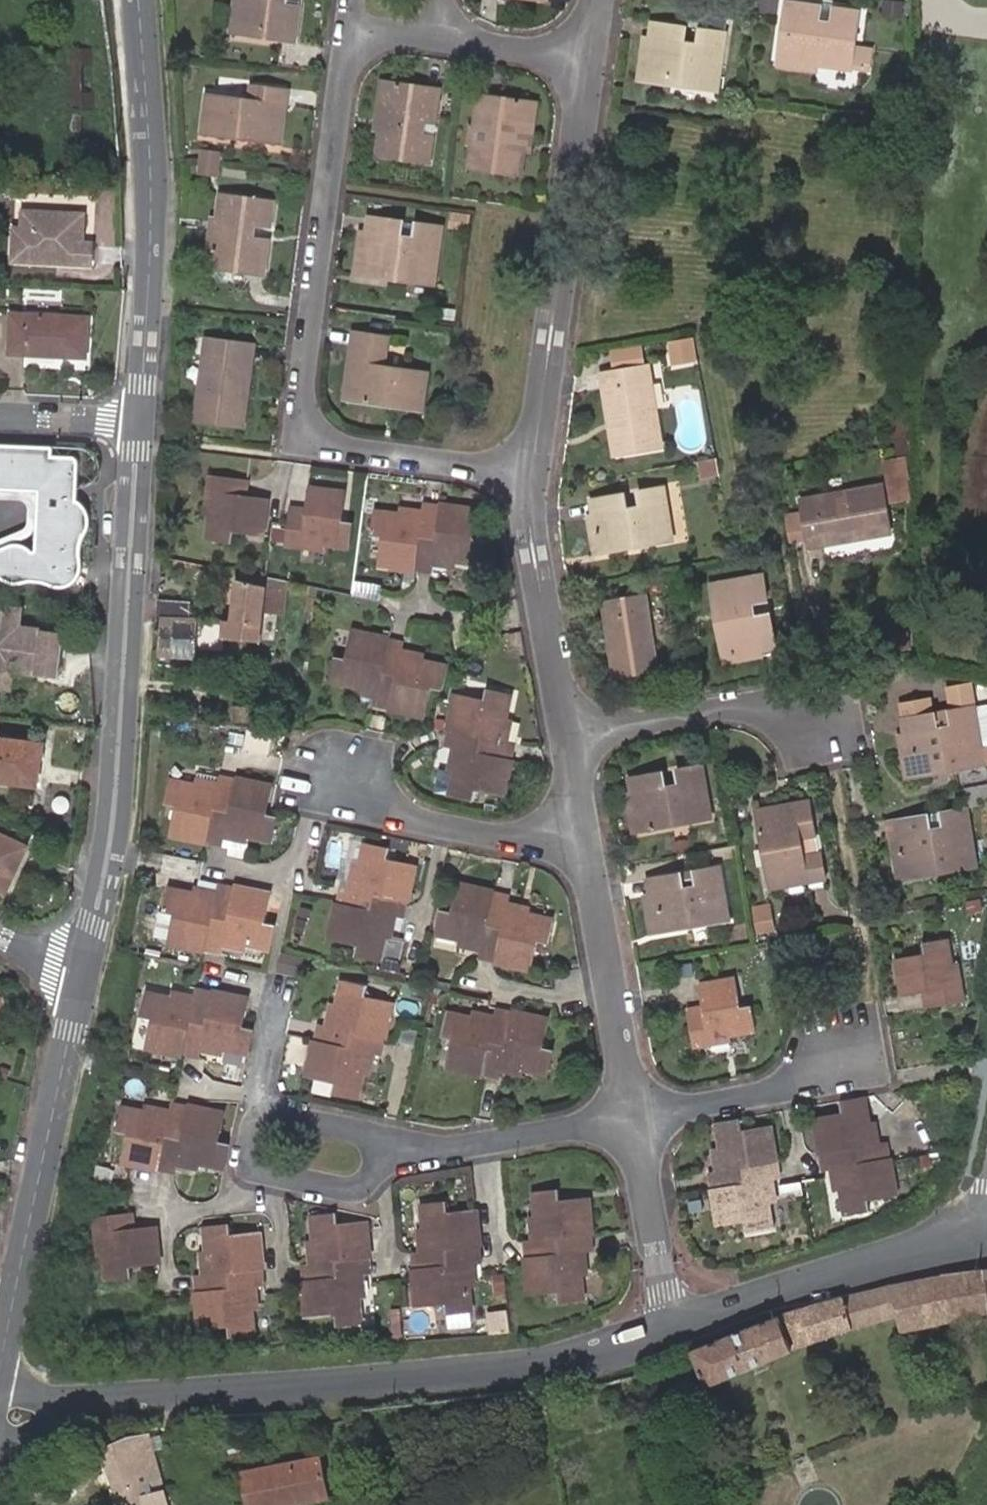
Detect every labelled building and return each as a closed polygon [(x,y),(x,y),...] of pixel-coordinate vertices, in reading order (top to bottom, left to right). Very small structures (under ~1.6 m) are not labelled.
[(238,33),(242,0),(236,0),(232,32),(238,33)] [(238,33),(296,40),(301,6),(285,4),(286,0),(242,0),(238,33)] [(781,37),(778,57),(816,61),(852,66),(855,41),(855,40),(859,8),(795,0),(785,0),(781,37)] [(900,1),(889,0),(881,0),(880,14),(899,16),(900,1)] [(716,89),(721,49),(723,31),(698,27),(696,42),(681,40),(683,25),(650,21),(649,35),(643,79),(665,81),(716,89)] [(636,78),(643,79),(649,35),(641,34),(636,78)] [(855,41),(852,66),(867,68),(871,43),(855,41)] [(816,67),(816,61),(778,57),(777,63),(816,67)] [(375,128),(382,80),(374,79),(367,127),(375,128)] [(434,87),(382,80),(375,128),(371,155),(424,162),(428,132),(413,130),(414,114),(430,116),(434,87)] [(278,103),(282,104),(284,90),(250,85),(249,98),(207,93),(202,133),(273,142),(278,103)] [(521,149),(528,99),(476,92),(471,124),(485,126),(483,139),(470,138),(465,168),(518,175),(521,149)] [(534,100),(528,99),(521,149),(528,150),(534,100)] [(286,105),(282,104),(278,103),(273,142),(281,143),(286,105)] [(430,116),(414,114),(413,130),(428,132),(430,116)] [(202,150),(199,171),(217,174),(220,151),(202,150)] [(220,205),(211,265),(265,272),(270,235),(253,233),(255,220),(272,223),(275,198),(222,191),(220,205)] [(206,264),(211,265),(220,205),(214,205),(206,264)] [(82,250),(83,222),(21,219),(20,236),(13,236),(11,271),(90,275),(92,251),(82,250)] [(364,237),(358,278),(430,288),(438,231),(367,221),(364,237)] [(351,277),(358,278),(364,237),(357,236),(351,277)] [(87,358),(90,317),(31,314),(30,318),(15,316),(13,352),(27,353),(27,356),(87,358)] [(348,362),(343,400),(422,409),(427,371),(383,366),(388,335),(349,330),(345,362),(348,362)] [(690,335),(662,338),(666,365),(693,361),(690,335)] [(244,428),(245,421),(248,400),(241,399),(250,343),(208,336),(195,419),(201,421),(244,428)] [(257,344),(250,343),(241,399),(248,400),(257,344)] [(615,423),(609,423),(614,445),(663,435),(647,357),(603,366),(615,423)] [(335,399),(343,400),(348,362),(345,362),(340,361),(335,399)] [(598,368),(609,423),(615,423),(603,366),(598,368)] [(41,490),(37,550),(33,551),(27,548),(20,545),(13,544),(5,547),(0,549),(0,577),(2,577),(9,581),(17,583),(29,584),(37,582),(46,583),(61,587),(69,588),(75,583),(81,571),(80,559),(80,545),(89,532),(90,517),(83,504),(78,500),(79,460),(74,457),(52,457),(53,447),(0,445),(0,489),(41,490)] [(716,448),(698,452),(700,468),(719,465),(716,448)] [(891,494),(908,491),(901,449),(884,452),(891,494)] [(214,493),(217,477),(210,475),(206,511),(214,512),(216,493),(214,493)] [(865,523),(866,529),(890,525),(882,476),(801,490),(803,503),(808,532),(865,523)] [(249,481),(217,477),(214,493),(216,493),(214,512),(210,539),(234,542),(235,531),(264,534),(267,497),(248,495),(249,481)] [(594,505),(601,543),(674,530),(665,479),(640,483),(642,497),(627,499),(624,486),(592,491),(594,505)] [(300,541),(319,543),(345,546),(349,524),(338,523),(341,494),(305,489),(303,510),(289,508),(284,541),(298,543),(300,541)] [(790,535),(808,532),(803,503),(785,506),(790,535)] [(415,518),(394,516),(368,513),(365,537),(376,538),(373,565),(424,573),(425,567),(426,559),(447,562),(474,566),(478,542),(466,540),(470,510),(417,504),(417,510),(415,518)] [(595,545),(601,543),(594,505),(588,506),(595,545)] [(395,508),(394,516),(415,518),(417,510),(395,508)] [(810,539),(866,529),(865,523),(808,532),(810,539)] [(317,552),(319,543),(300,541),(298,543),(284,541),(284,547),(317,552)] [(426,559),(425,567),(447,569),(447,562),(426,559)] [(779,639),(773,604),(760,606),(758,592),(771,590),(767,566),(711,575),(723,649),(765,642),(779,639)] [(225,621),(224,642),(259,645),(269,578),(245,573),(244,582),(238,581),(233,622),(225,621)] [(657,662),(654,642),(645,585),(603,592),(616,668),(648,663),(657,662)] [(159,602),(158,618),(188,619),(189,604),(159,602)] [(11,687),(13,670),(58,675),(62,634),(17,629),(19,612),(0,611),(0,686),(11,687)] [(196,659),(198,620),(188,619),(158,618),(155,676),(158,676),(159,658),(196,659)] [(398,656),(400,649),(401,642),(349,633),(343,661),(333,660),(328,683),(354,687),(376,691),(374,699),(373,705),(425,714),(431,687),(441,689),(446,666),(420,661),(398,656)] [(767,648),(765,642),(723,649),(724,655),(767,648)] [(422,653),(400,649),(398,656),(420,661),(422,653)] [(947,685),(950,702),(975,697),(972,681),(947,685)] [(376,691),(354,687),(352,695),(374,699),(376,691)] [(496,741),(501,719),(506,694),(482,690),(479,700),(453,696),(442,747),(448,748),(456,750),(452,771),(446,795),(470,800),(472,790),(500,795),(512,744),(505,742),(496,741)] [(985,754),(984,748),(986,746),(986,695),(975,697),(950,702),(952,716),(936,718),(932,695),(904,700),(903,711),(913,768),(985,754)] [(509,721),(501,719),(496,741),(505,742),(509,721)] [(907,770),(913,768),(905,725),(899,725),(907,770)] [(41,743),(0,738),(0,780),(36,784),(41,743)] [(456,750),(448,748),(444,769),(452,771),(456,750)] [(679,777),(675,778),(666,780),(663,766),(630,772),(633,789),(640,827),(712,813),(703,759),(677,764),(679,777)] [(223,830),(245,834),(271,839),(275,817),(265,814),(270,785),(218,774),(217,781),(216,789),(194,785),(168,780),(163,804),(175,806),(170,834),(221,844),(222,837),(223,830)] [(216,789),(217,781),(195,777),(194,785),(216,789)] [(964,783),(966,798),(986,794),(986,779),(964,783)] [(640,827),(633,789),(628,790),(635,827),(640,827)] [(796,804),(760,810),(773,880),(809,874),(825,871),(816,825),(811,794),(794,798),(796,804)] [(759,804),(760,810),(796,804),(794,798),(759,804)] [(900,831),(906,874),(977,865),(970,806),(946,809),(948,824),(933,826),(931,811),(898,816),(900,831)] [(244,841),(245,834),(223,830),(222,837),(244,841)] [(899,875),(906,874),(900,831),(893,831),(899,875)] [(0,835),(0,891),(4,893),(26,848),(0,835)] [(387,912),(395,914),(401,914),(411,864),(384,858),(386,847),(362,842),(357,867),(353,888),(345,886),(338,886),(327,937),(357,944),(355,954),(377,959),(383,933),(387,912)] [(697,867),(700,882),(685,884),(682,869),(649,874),(652,890),(658,926),(731,914),(722,862),(697,867)] [(353,888),(357,867),(349,865),(345,886),(353,888)] [(220,940),(242,944),(268,949),(272,924),(262,922),(267,893),(216,882),(214,889),(211,897),(189,893),(166,888),(161,912),(171,914),(165,941),(217,951),(218,946),(220,940)] [(503,910),(505,901),(506,894),(454,883),(448,912),(437,911),(432,933),(458,939),(479,943),(477,950),(476,957),(528,967),(535,941),(545,943),(551,920),(525,914),(503,910)] [(211,897),(214,889),(191,885),(189,893),(211,897)] [(653,927),(658,926),(652,890),(647,890),(653,927)] [(527,906),(505,901),(503,910),(525,914),(527,906)] [(752,934),(771,932),(768,903),(749,905),(752,934)] [(391,934),(395,914),(387,912),(383,933),(391,934)] [(950,982),(946,964),(941,936),(918,940),(920,952),(893,957),(899,993),(919,990),(922,1004),(955,998),(953,981),(950,982)] [(479,943),(458,939),(456,946),(477,950),(479,943)] [(241,950),(242,944),(220,940),(218,946),(241,950)] [(955,962),(946,964),(950,982),(953,981),(955,998),(961,997),(955,962)] [(704,1034),(724,1031),(750,1026),(746,1003),(736,1004),(731,977),(696,983),(698,1003),(684,1005),(690,1040),(705,1037),(704,1034)] [(363,1052),(371,1053),(378,1054),(389,1002),(362,996),(364,985),(340,980),(334,1005),(329,1026),(321,1025),(315,1023),(304,1075),(332,1081),(330,1093),(352,1098),(359,1072),(363,1052)] [(222,1047),(246,1051),(245,1049),(244,1048),(243,1046),(242,1045),(241,1044),(240,1043),(239,1042),(238,1042),(237,1041),(236,1040),(235,1039),(234,1039),(233,1039),(232,1038),(238,1010),(246,1009),(248,998),(196,986),(194,993),(192,1001),(171,997),(146,992),(140,1015),(153,1018),(147,1045),(198,1056),(199,1051),(201,1043),(222,1047)] [(192,1001),(194,993),(173,990),(171,997),(192,1001)] [(329,1026),(334,1005),(326,1003),(321,1025),(329,1026)] [(498,1064),(518,1067),(546,1072),(550,1049),(539,1047),(544,1018),(492,1007),(491,1014),(489,1022),(468,1018),(442,1013),(437,1037),(449,1039),(443,1067),(496,1076),(497,1072),(498,1064)] [(245,1049),(246,1051),(253,1030),(243,1027),(246,1009),(238,1010),(232,1038),(233,1039),(234,1039),(235,1039),(236,1040),(237,1041),(238,1042),(239,1042),(240,1043),(241,1044),(242,1045),(243,1046),(244,1048),(245,1049)] [(489,1022),(491,1014),(469,1011),(468,1018),(489,1022)] [(726,1037),(724,1031),(704,1034),(705,1037),(690,1040),(690,1045),(726,1037)] [(221,1055),(222,1047),(201,1043),(199,1051),(221,1055)] [(367,1074),(371,1053),(363,1052),(359,1072),(367,1074)] [(517,1075),(518,1067),(498,1064),(497,1072),(517,1075)] [(870,1143),(866,1120),(862,1095),(838,1099),(840,1109),(812,1115),(822,1167),(827,1166),(834,1165),(838,1186),(842,1213),(866,1209),(863,1197),(894,1192),(885,1140),(878,1141),(870,1143)] [(169,1116),(147,1112),(121,1107),(115,1131),(127,1133),(121,1162),(173,1172),(174,1166),(176,1158),(198,1163),(223,1168),(228,1145),(217,1143),(223,1114),(171,1103),(170,1109),(169,1116)] [(148,1104),(147,1112),(169,1116),(170,1109),(148,1104)] [(763,1178),(770,1177),(776,1175),(766,1123),(740,1127),(738,1116),(714,1121),(718,1146),(721,1168),(714,1170),(707,1170),(717,1223),(746,1218),(748,1229),(772,1225),(767,1199),(763,1178)] [(875,1119),(866,1120),(870,1143),(878,1141),(875,1119)] [(721,1168),(718,1146),(711,1148),(714,1170),(721,1168)] [(176,1158),(174,1166),(196,1170),(198,1163),(176,1158)] [(834,1165),(827,1166),(831,1188),(838,1186),(834,1165)] [(774,1197),(770,1177),(763,1178),(767,1199),(774,1197)] [(577,1252),(585,1250),(592,1249),(586,1196),(558,1198),(556,1188),(532,1191),(535,1217),(537,1239),(529,1239),(522,1240),(528,1293),(558,1290),(559,1301),(582,1298),(579,1272),(577,1252)] [(465,1263),(472,1262),(479,1260),(474,1208),(446,1211),(445,1199),(420,1202),(424,1228),(426,1250),(417,1250),(410,1251),(415,1304),(446,1301),(447,1312),(470,1309),(467,1284),(465,1263)] [(355,1273),(362,1272),(369,1271),(363,1219),(336,1222),(335,1210),(310,1213),(313,1239),(315,1261),(307,1262),(300,1263),(306,1315),(335,1312),(337,1323),(360,1321),(357,1294),(355,1273)] [(103,1233),(105,1253),(108,1278),(131,1276),(130,1267),(157,1264),(153,1228),(134,1228),(132,1213),(97,1217),(98,1232),(103,1233)] [(97,1255),(105,1253),(103,1233),(98,1232),(97,1217),(92,1217),(97,1255)] [(537,1239),(535,1217),(527,1218),(529,1239),(537,1239)] [(203,1225),(203,1228),(228,1233),(228,1223),(203,1225)] [(258,1231),(234,1233),(228,1233),(203,1228),(206,1250),(208,1272),(201,1272),(193,1273),(199,1327),(228,1324),(229,1335),(252,1332),(250,1306),(248,1285),(256,1284),(262,1283),(258,1231)] [(426,1250),(424,1228),(415,1230),(417,1250),(426,1250)] [(315,1261),(313,1239),(304,1240),(307,1262),(315,1261)] [(208,1272),(206,1250),(198,1251),(201,1272),(208,1272)] [(587,1271),(585,1250),(577,1252),(579,1272),(587,1271)] [(475,1282),(472,1262),(465,1263),(467,1284),(475,1282)] [(365,1294),(362,1272),(355,1273),(357,1294),(365,1294)] [(944,1276),(954,1322),(986,1316),(986,1272),(944,1276)] [(901,1333),(954,1322),(944,1276),(892,1287),(858,1295),(816,1305),(692,1350),(708,1388),(761,1366),(797,1351),(898,1318),(901,1333)] [(258,1305),(256,1284),(248,1285),(250,1306),(258,1305)] [(101,1446),(120,1504),(167,1504),(150,1432),(126,1435),(101,1446)] [(243,1478),(249,1504),(310,1504),(328,1501),(320,1461),(243,1478)]
